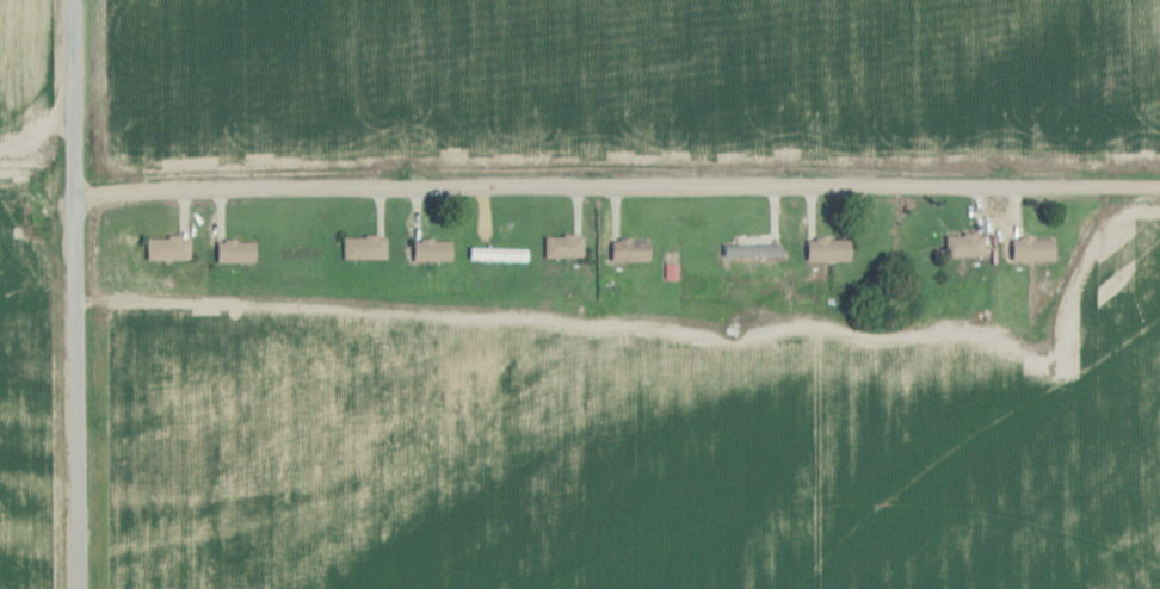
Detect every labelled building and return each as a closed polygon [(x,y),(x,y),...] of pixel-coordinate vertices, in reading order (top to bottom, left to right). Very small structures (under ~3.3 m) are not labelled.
[(985,235),(947,235),(947,256),(985,256),(985,235)] [(781,236),(742,236),(742,258),(781,258),(781,236)] [(344,260),(387,260),(387,237),(344,237),(344,260)] [(545,258),(584,258),(584,237),(545,237),(545,258)] [(190,238),(147,238),(147,260),(190,260),(190,238)] [(1055,261),(1055,238),(1014,238),(1014,261),(1055,261)] [(851,239),(808,239),(808,262),(851,262),(851,239)] [(650,262),(650,240),(612,240),(612,262),(650,262)] [(413,262),(452,262),(452,241),(413,241),(413,262)] [(255,263),(255,242),(217,242),(217,263),(255,263)]
